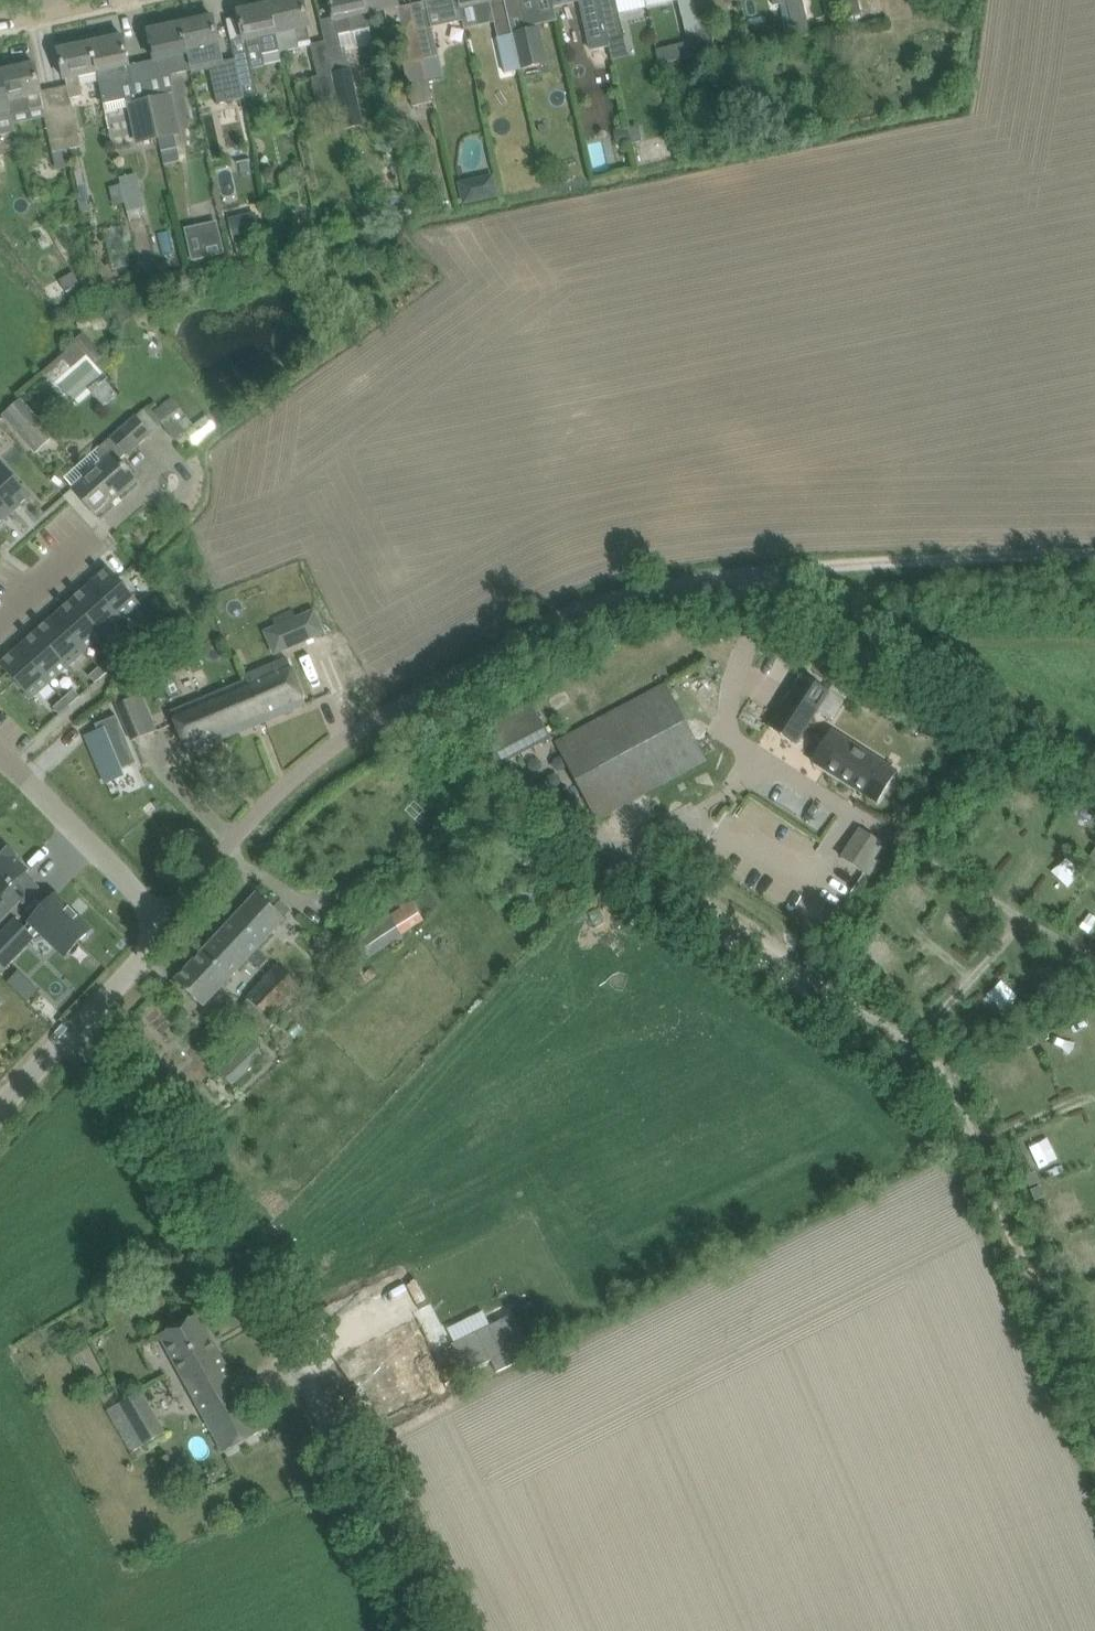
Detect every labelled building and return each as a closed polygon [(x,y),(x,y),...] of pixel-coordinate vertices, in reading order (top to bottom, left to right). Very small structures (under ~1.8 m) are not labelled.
[(337,96),(325,41),(312,44),(311,41),(308,27),(309,27),(303,0),(286,0),(270,3),(281,52),(311,46),(318,76),(311,77),(316,100),(337,96)] [(337,96),(354,93),(344,48),(341,49),(338,35),(368,28),(367,23),(369,23),(367,14),(364,0),(330,0),(334,18),(321,20),(325,41),(337,96)] [(397,0),(364,0),(367,14),(384,10),(388,24),(401,21),(400,16),(398,7),(399,7),(397,0)] [(458,0),(424,0),(425,2),(425,1),(428,15),(442,12),(443,16),(446,20),(449,23),(451,23),(462,21),(459,8),(458,0)] [(477,4),(490,1),(490,0),(458,0),(459,8),(477,4)] [(524,20),(540,17),(536,0),(519,0),(524,20)] [(590,43),(609,39),(601,4),(600,5),(599,0),(580,0),(590,43)] [(600,5),(601,4),(609,39),(610,39),(623,36),(618,12),(647,6),(646,0),(599,0),(600,5)] [(707,49),(695,0),(679,0),(686,35),(688,35),(692,56),(705,53),(708,52),(707,49)] [(707,49),(712,48),(715,28),(711,10),(708,0),(695,0),(707,49)] [(513,34),(506,2),(491,5),(498,37),(513,34)] [(244,37),(231,40),(234,51),(237,69),(243,93),(244,98),(251,96),(258,95),(257,90),(252,68),(264,65),(263,61),(262,54),(279,50),(279,52),(281,52),(270,3),(238,10),(240,17),(244,37)] [(213,16),(181,23),(191,70),(192,75),(210,71),(218,104),(244,99),(244,98),(243,93),(237,69),(235,59),(221,62),(220,54),(218,46),(219,46),(217,37),(213,16)] [(171,74),(191,70),(181,23),(149,30),(155,60),(156,60),(159,74),(170,71),(171,74)] [(432,26),(418,30),(424,59),(423,59),(428,80),(429,81),(444,78),(439,56),(433,32),(432,27),(432,26)] [(402,33),(408,60),(402,62),(413,106),(433,101),(423,59),(424,59),(418,30),(402,33)] [(513,34),(521,69),(540,65),(535,41),(530,42),(528,31),(513,34)] [(129,66),(127,57),(123,35),(91,42),(97,73),(104,105),(118,102),(121,100),(123,98),(124,94),(133,92),(131,80),(128,66),(129,66)] [(97,73),(91,42),(90,36),(73,40),(74,46),(59,49),(65,80),(66,80),(71,99),(84,96),(79,77),(97,73)] [(661,62),(692,56),(689,39),(658,46),(661,62)] [(40,94),(41,94),(35,64),(3,71),(12,115),(43,108),(40,94)] [(0,71),(0,117),(12,115),(3,71),(0,71)] [(173,93),(150,98),(159,140),(182,135),(173,93)] [(150,98),(128,103),(137,145),(159,140),(150,98)] [(72,105),(59,108),(68,149),(81,146),(72,105)] [(59,108),(43,112),(53,153),(68,150),(68,149),(59,108)] [(642,139),(638,125),(626,128),(630,142),(642,139)] [(626,128),(613,131),(617,146),(630,142),(626,128)] [(458,182),(463,206),(499,198),(494,174),(458,182)] [(137,178),(120,182),(120,184),(123,195),(125,203),(126,208),(129,207),(132,217),(143,214),(141,203),(138,204),(135,192),(140,191),(137,178)] [(120,184),(110,187),(114,205),(125,203),(123,195),(120,184)] [(256,211),(229,217),(234,242),(262,235),(256,211)] [(200,228),(187,230),(193,261),(224,254),(219,233),(202,237),(200,228)] [(124,301),(111,310),(121,325),(134,315),(124,301)] [(76,343),(86,353),(94,362),(101,355),(93,347),(83,336),(76,343)] [(171,394),(152,411),(168,430),(187,413),(171,394)] [(39,448),(53,436),(20,399),(6,411),(1,416),(34,452),(39,448)] [(102,462),(73,487),(97,515),(137,480),(123,463),(121,461),(152,434),(136,416),(100,447),(98,458),(102,462)] [(207,416),(186,432),(194,443),(216,427),(207,416)] [(31,496),(1,462),(0,463),(0,499),(12,513),(31,496)] [(12,513),(0,499),(0,524),(12,513)] [(109,569),(91,585),(121,619),(140,603),(109,569)] [(91,585),(73,601),(103,635),(121,619),(91,585)] [(73,601),(55,617),(85,651),(103,635),(73,601)] [(314,609),(297,616),(295,609),(273,618),(287,650),(324,634),(314,609)] [(55,617),(37,633),(67,667),(85,651),(55,617)] [(37,633),(19,649),(49,683),(67,667),(37,633)] [(152,633),(141,642),(148,649),(158,640),(152,633)] [(141,642),(131,651),(138,658),(148,649),(141,642)] [(19,649),(0,665),(31,699),(49,683),(19,649)] [(109,658),(99,667),(106,674),(116,665),(109,658)] [(248,681),(265,722),(307,705),(298,684),(287,658),(246,676),(248,681)] [(99,667),(89,676),(95,683),(106,674),(99,667)] [(796,744),(829,692),(810,680),(803,675),(781,709),(769,727),(796,744)] [(265,722),(248,681),(172,712),(181,733),(189,753),(265,722)] [(665,683),(657,687),(557,741),(598,818),(706,760),(665,683)] [(129,687),(113,694),(117,704),(133,697),(129,687)] [(74,690),(64,699),(70,706),(80,697),(74,690)] [(117,704),(126,726),(132,741),(149,734),(133,697),(117,704)] [(64,699),(54,708),(60,715),(70,706),(64,699)] [(534,702),(531,703),(480,730),(499,765),(552,737),(534,702)] [(104,730),(88,737),(106,782),(123,775),(121,770),(137,763),(117,715),(100,722),(104,730)] [(831,730),(812,760),(878,802),(897,772),(831,730)] [(992,794),(986,803),(995,809),(1001,800),(992,794)] [(861,829),(842,858),(868,874),(876,862),(873,859),(883,843),(861,829)] [(22,901),(9,889),(25,872),(28,869),(14,857),(16,856),(0,841),(0,924),(22,901)] [(1046,898),(1057,908),(1067,898),(1056,888),(1046,898)] [(221,932),(249,957),(285,919),(257,893),(221,932)] [(0,935),(0,963),(5,967),(41,931),(66,955),(91,931),(78,918),(79,917),(77,916),(76,917),(70,911),(71,910),(70,908),(69,909),(56,896),(31,921),(24,928),(15,920),(0,935)] [(585,908),(593,924),(612,914),(604,898),(585,908)] [(411,900),(351,937),(353,940),(346,944),(355,958),(361,954),(365,960),(403,936),(402,935),(424,920),(411,900)] [(203,1006),(249,957),(221,932),(176,980),(203,1006)] [(17,984),(56,1022),(78,1000),(39,961),(17,984)] [(266,1032),(274,1023),(271,1021),(303,988),(277,964),(247,997),(248,998),(239,1007),(266,1032)] [(351,973),(360,984),(368,978),(359,967),(351,973)] [(891,987),(884,996),(893,1004),(900,995),(891,987)] [(1031,1033),(1021,1038),(1027,1049),(1037,1043),(1031,1033)] [(1080,1034),(1056,1039),(1060,1059),(1084,1054),(1080,1034)] [(249,1039),(233,1053),(217,1068),(232,1085),(264,1055),(249,1039)] [(1036,1171),(1025,1176),(1030,1186),(1040,1182),(1036,1171)] [(1041,1186),(1031,1190),(1035,1201),(1046,1196),(1041,1186)] [(1074,1274),(1064,1278),(1068,1288),(1078,1284),(1074,1274)] [(226,1451),(243,1442),(262,1431),(198,1314),(157,1337),(226,1451)] [(455,1343),(452,1344),(466,1373),(491,1361),(497,1372),(521,1361),(515,1349),(527,1343),(513,1314),(490,1325),(455,1343)] [(407,1329),(361,1352),(371,1372),(378,1387),(390,1411),(426,1393),(414,1369),(407,1354),(417,1349),(407,1329)] [(457,1387),(470,1381),(454,1349),(442,1355),(457,1387)] [(141,1391),(108,1409),(132,1452),(166,1433),(141,1391)]
